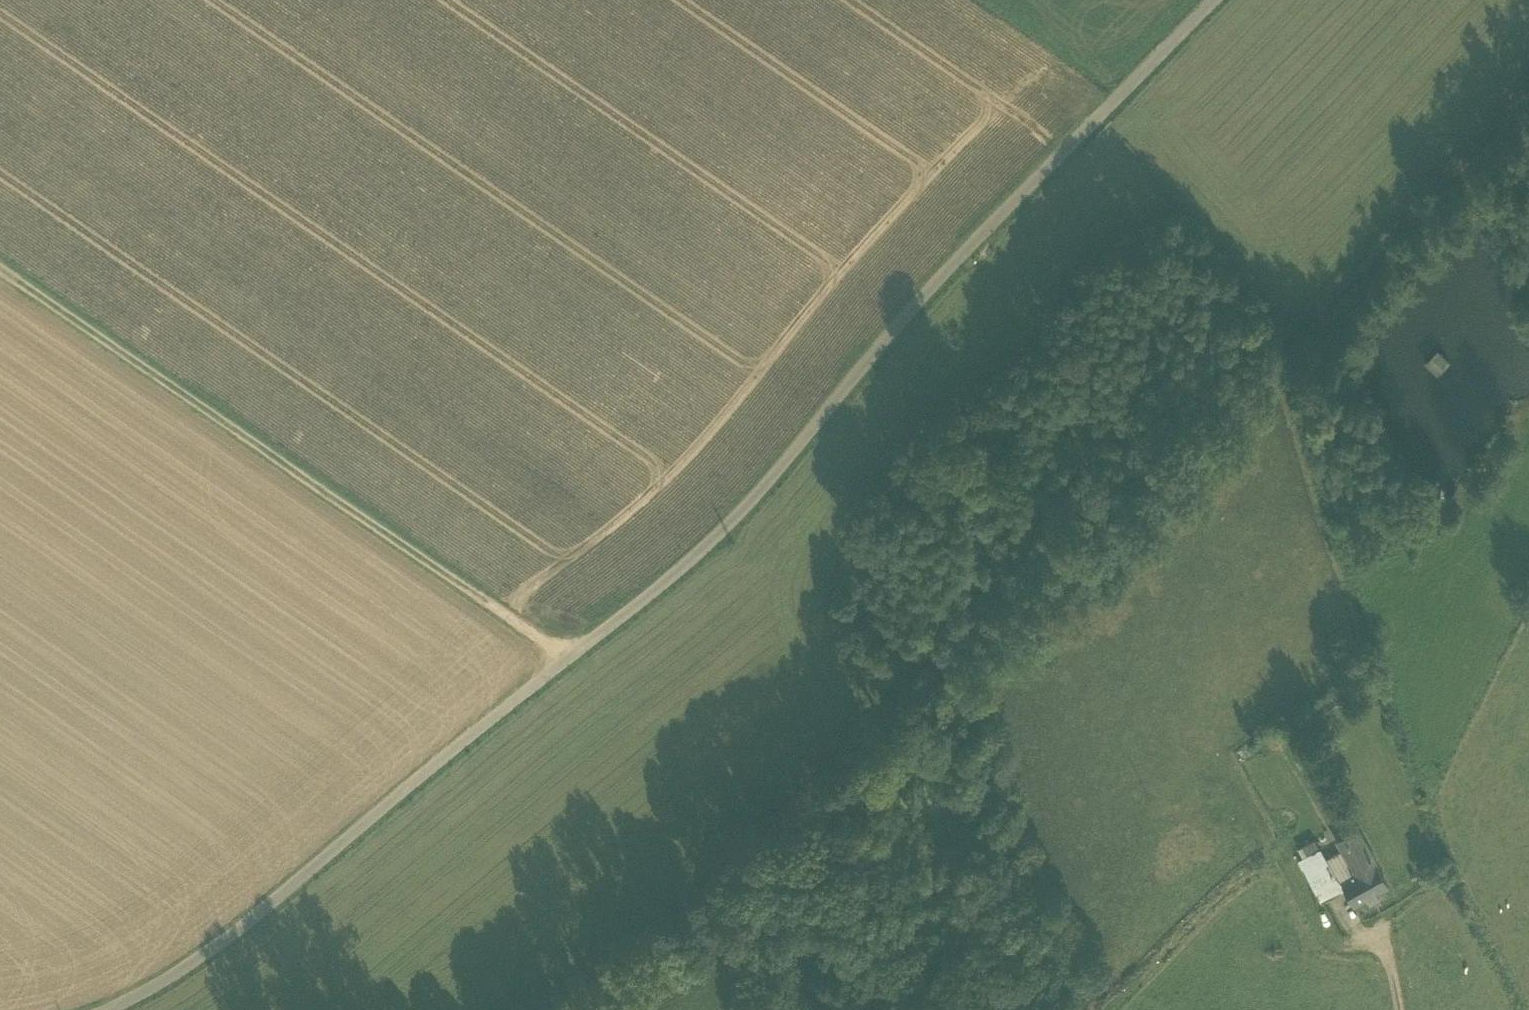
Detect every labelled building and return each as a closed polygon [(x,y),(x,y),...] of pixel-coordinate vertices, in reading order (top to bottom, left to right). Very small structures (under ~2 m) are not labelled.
[(1337,839),(1343,850),(1355,872),(1351,874),(1352,876),(1376,864),(1356,829),(1337,839)] [(1299,860),(1313,886),(1335,874),(1326,859),(1320,848),(1299,860)] [(1342,882),(1352,876),(1351,874),(1355,872),(1343,850),(1326,859),(1335,874),(1342,882)] [(1388,886),(1376,864),(1352,876),(1342,882),(1346,889),(1355,905),(1367,898),(1370,903),(1379,898),(1376,893),(1388,886)] [(1335,874),(1313,886),(1322,902),(1346,889),(1342,882),(1335,874)]
